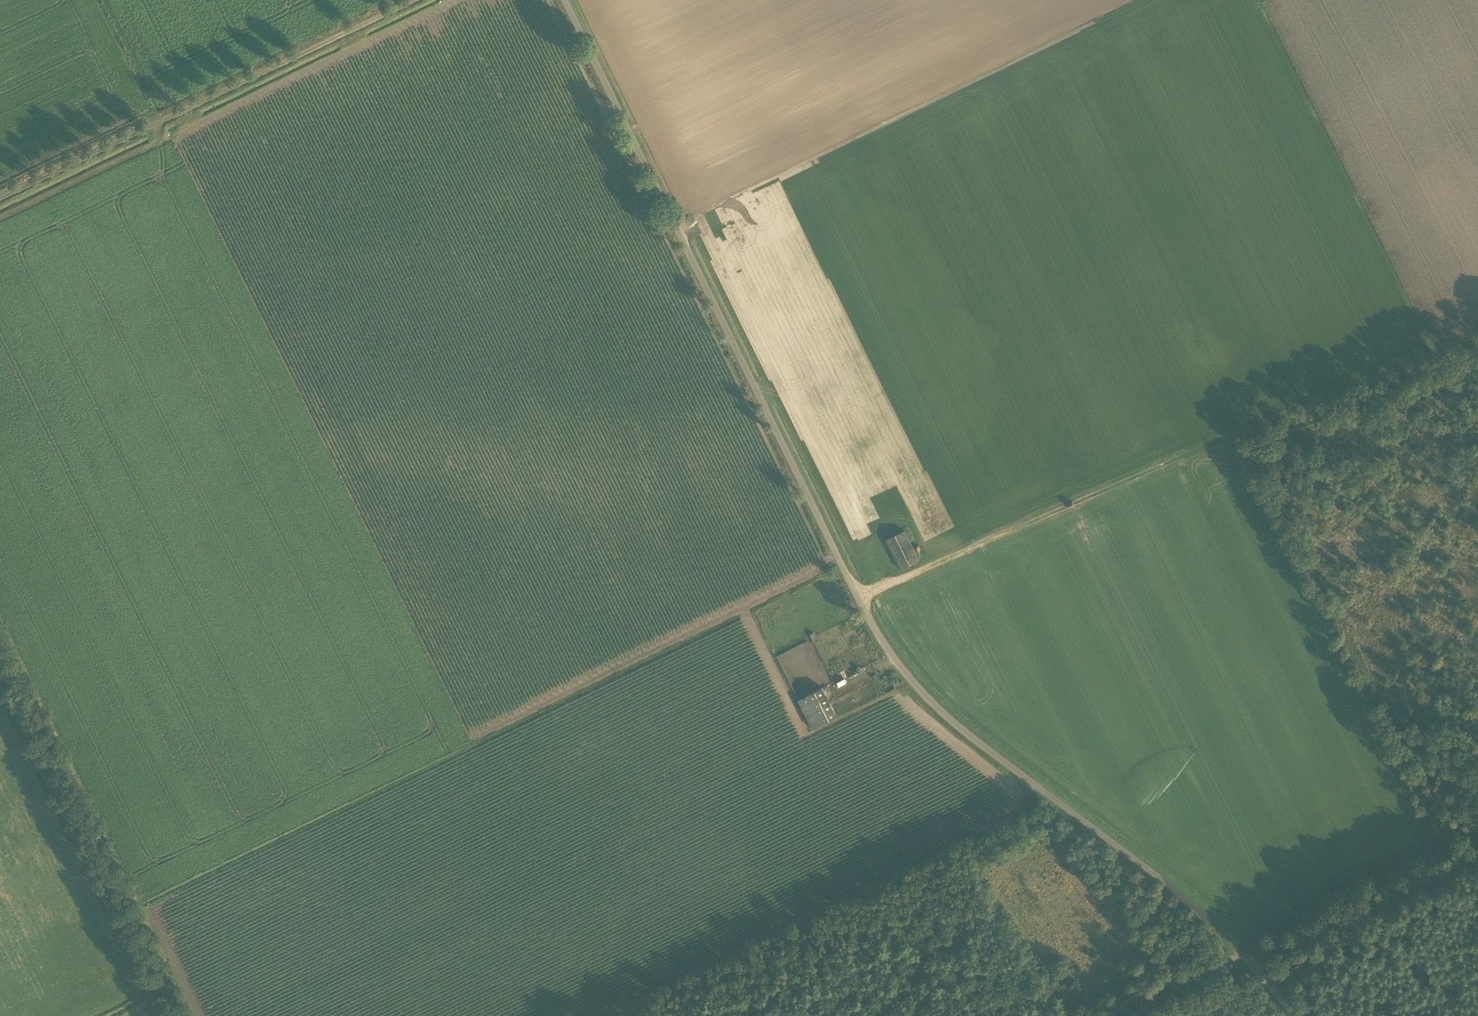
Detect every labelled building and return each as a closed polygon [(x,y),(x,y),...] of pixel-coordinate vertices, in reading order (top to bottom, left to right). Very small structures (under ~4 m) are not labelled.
[(883,538),(897,569),(917,561),(903,529),(883,538)] [(797,699),(810,729),(836,718),(823,688),(797,699)]
